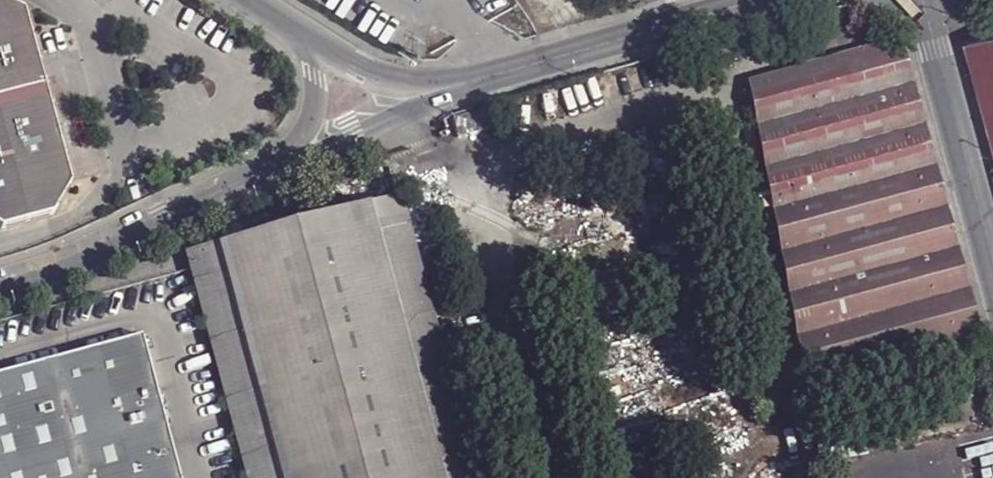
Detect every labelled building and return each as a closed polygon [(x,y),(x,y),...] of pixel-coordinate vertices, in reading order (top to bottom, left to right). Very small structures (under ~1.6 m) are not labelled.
[(6,230),(55,216),(73,185),(27,13),(3,0),(0,0),(0,227),(6,230)] [(971,43),(992,123),(992,37),(971,43)] [(978,333),(899,45),(751,85),(806,379),(978,333)] [(453,118),(458,137),(497,127),(492,108),(453,118)] [(401,198),(189,253),(194,271),(251,477),(478,477),(401,198)] [(144,337),(0,376),(0,477),(183,477),(144,337)]
